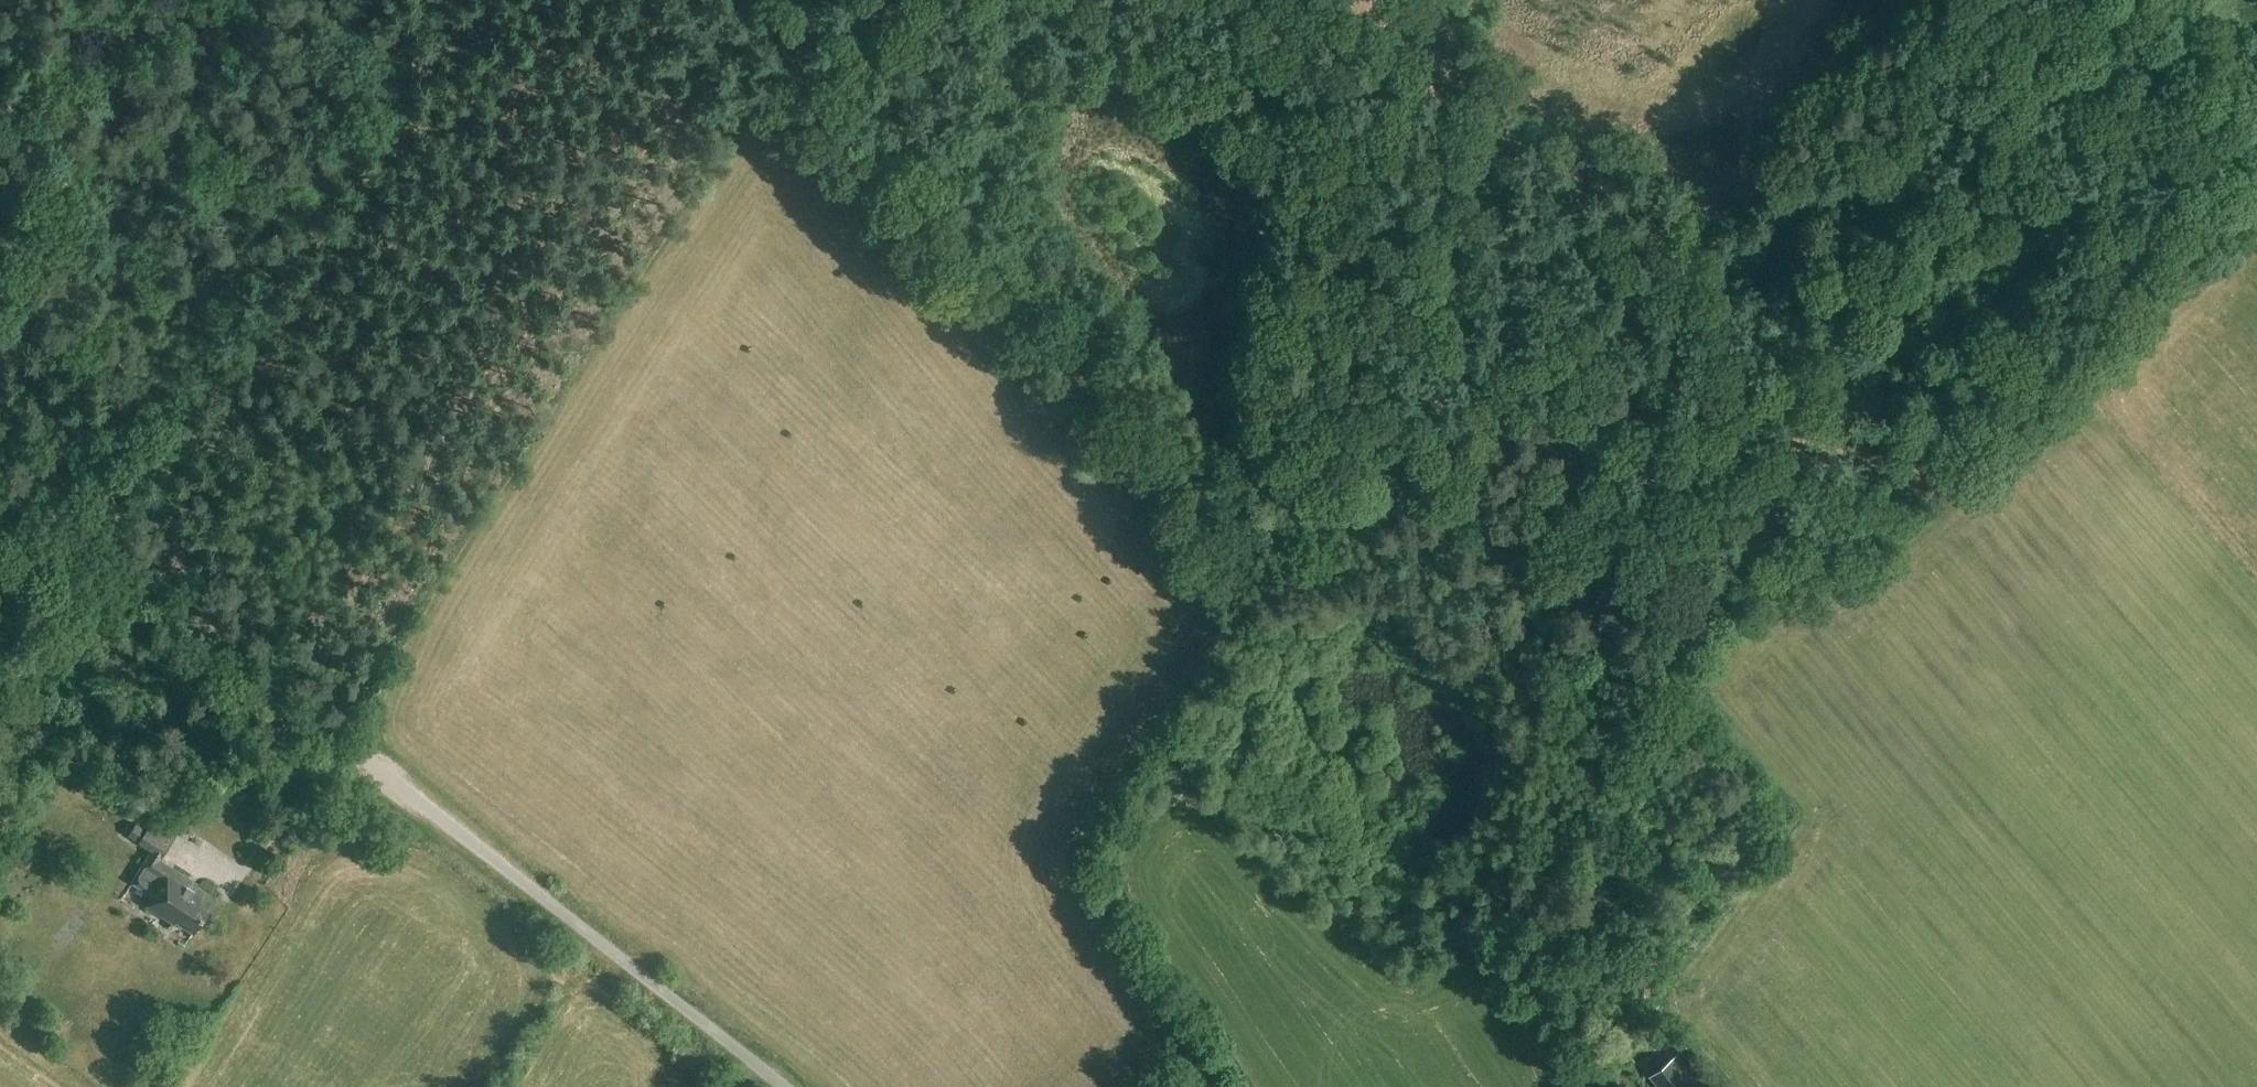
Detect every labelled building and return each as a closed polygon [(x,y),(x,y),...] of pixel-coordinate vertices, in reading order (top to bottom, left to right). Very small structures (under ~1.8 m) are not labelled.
[(168,822),(157,815),(148,829),(180,850),(200,820),(178,806),(168,822)] [(135,873),(136,873),(128,886),(148,898),(145,903),(172,921),(173,919),(191,930),(213,897),(188,881),(190,879),(159,858),(169,843),(147,829),(146,830),(135,822),(128,836),(151,850),(143,861),(135,873)] [(1660,1086),(1701,1086),(1676,1057),(1652,1077),(1660,1086)]
